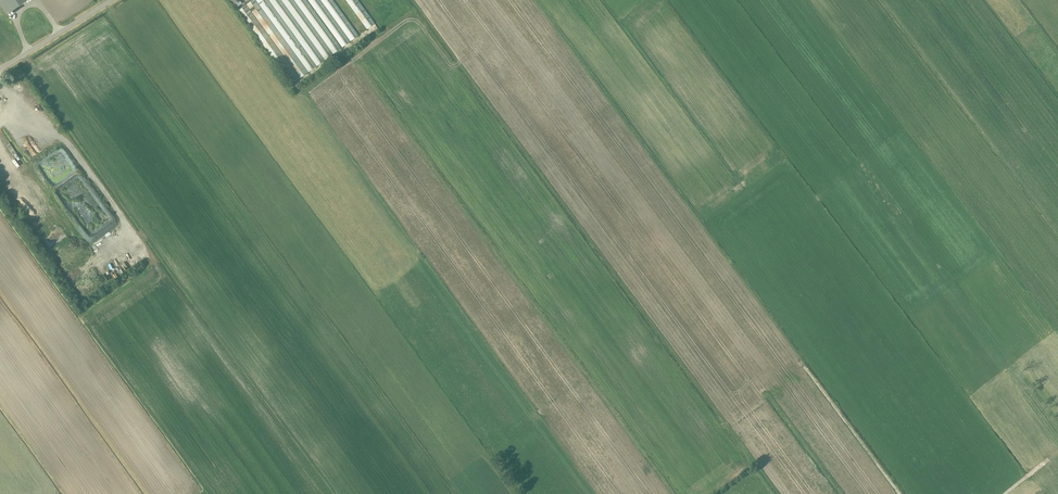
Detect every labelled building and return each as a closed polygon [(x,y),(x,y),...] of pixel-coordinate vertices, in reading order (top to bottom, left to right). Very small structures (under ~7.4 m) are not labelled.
[(7,14),(26,0),(0,0),(0,4),(7,14)] [(247,4),(300,78),(308,72),(256,0),(253,0),(247,4)] [(309,72),(316,66),(268,0),(256,0),(309,72)] [(317,66),(325,60),(281,0),(269,0),(317,66)] [(327,60),(334,55),(293,0),(282,0),(327,60)] [(333,54),(341,48),(306,0),(294,0),(333,54)] [(342,47),(350,41),(320,0),(308,0),(342,47)] [(351,41),(359,35),(333,0),(321,0),(351,41)] [(367,29),(375,24),(358,0),(346,0),(367,29)] [(239,11),(292,84),(300,79),(246,5),(239,11)] [(36,138),(31,141),(37,149),(42,146),(36,138)] [(41,201),(36,204),(40,210),(45,207),(41,201)] [(81,237),(57,205),(52,208),(77,240),(81,237)] [(28,219),(36,214),(31,208),(24,213),(28,219)] [(113,262),(118,255),(115,253),(110,259),(113,262)]
